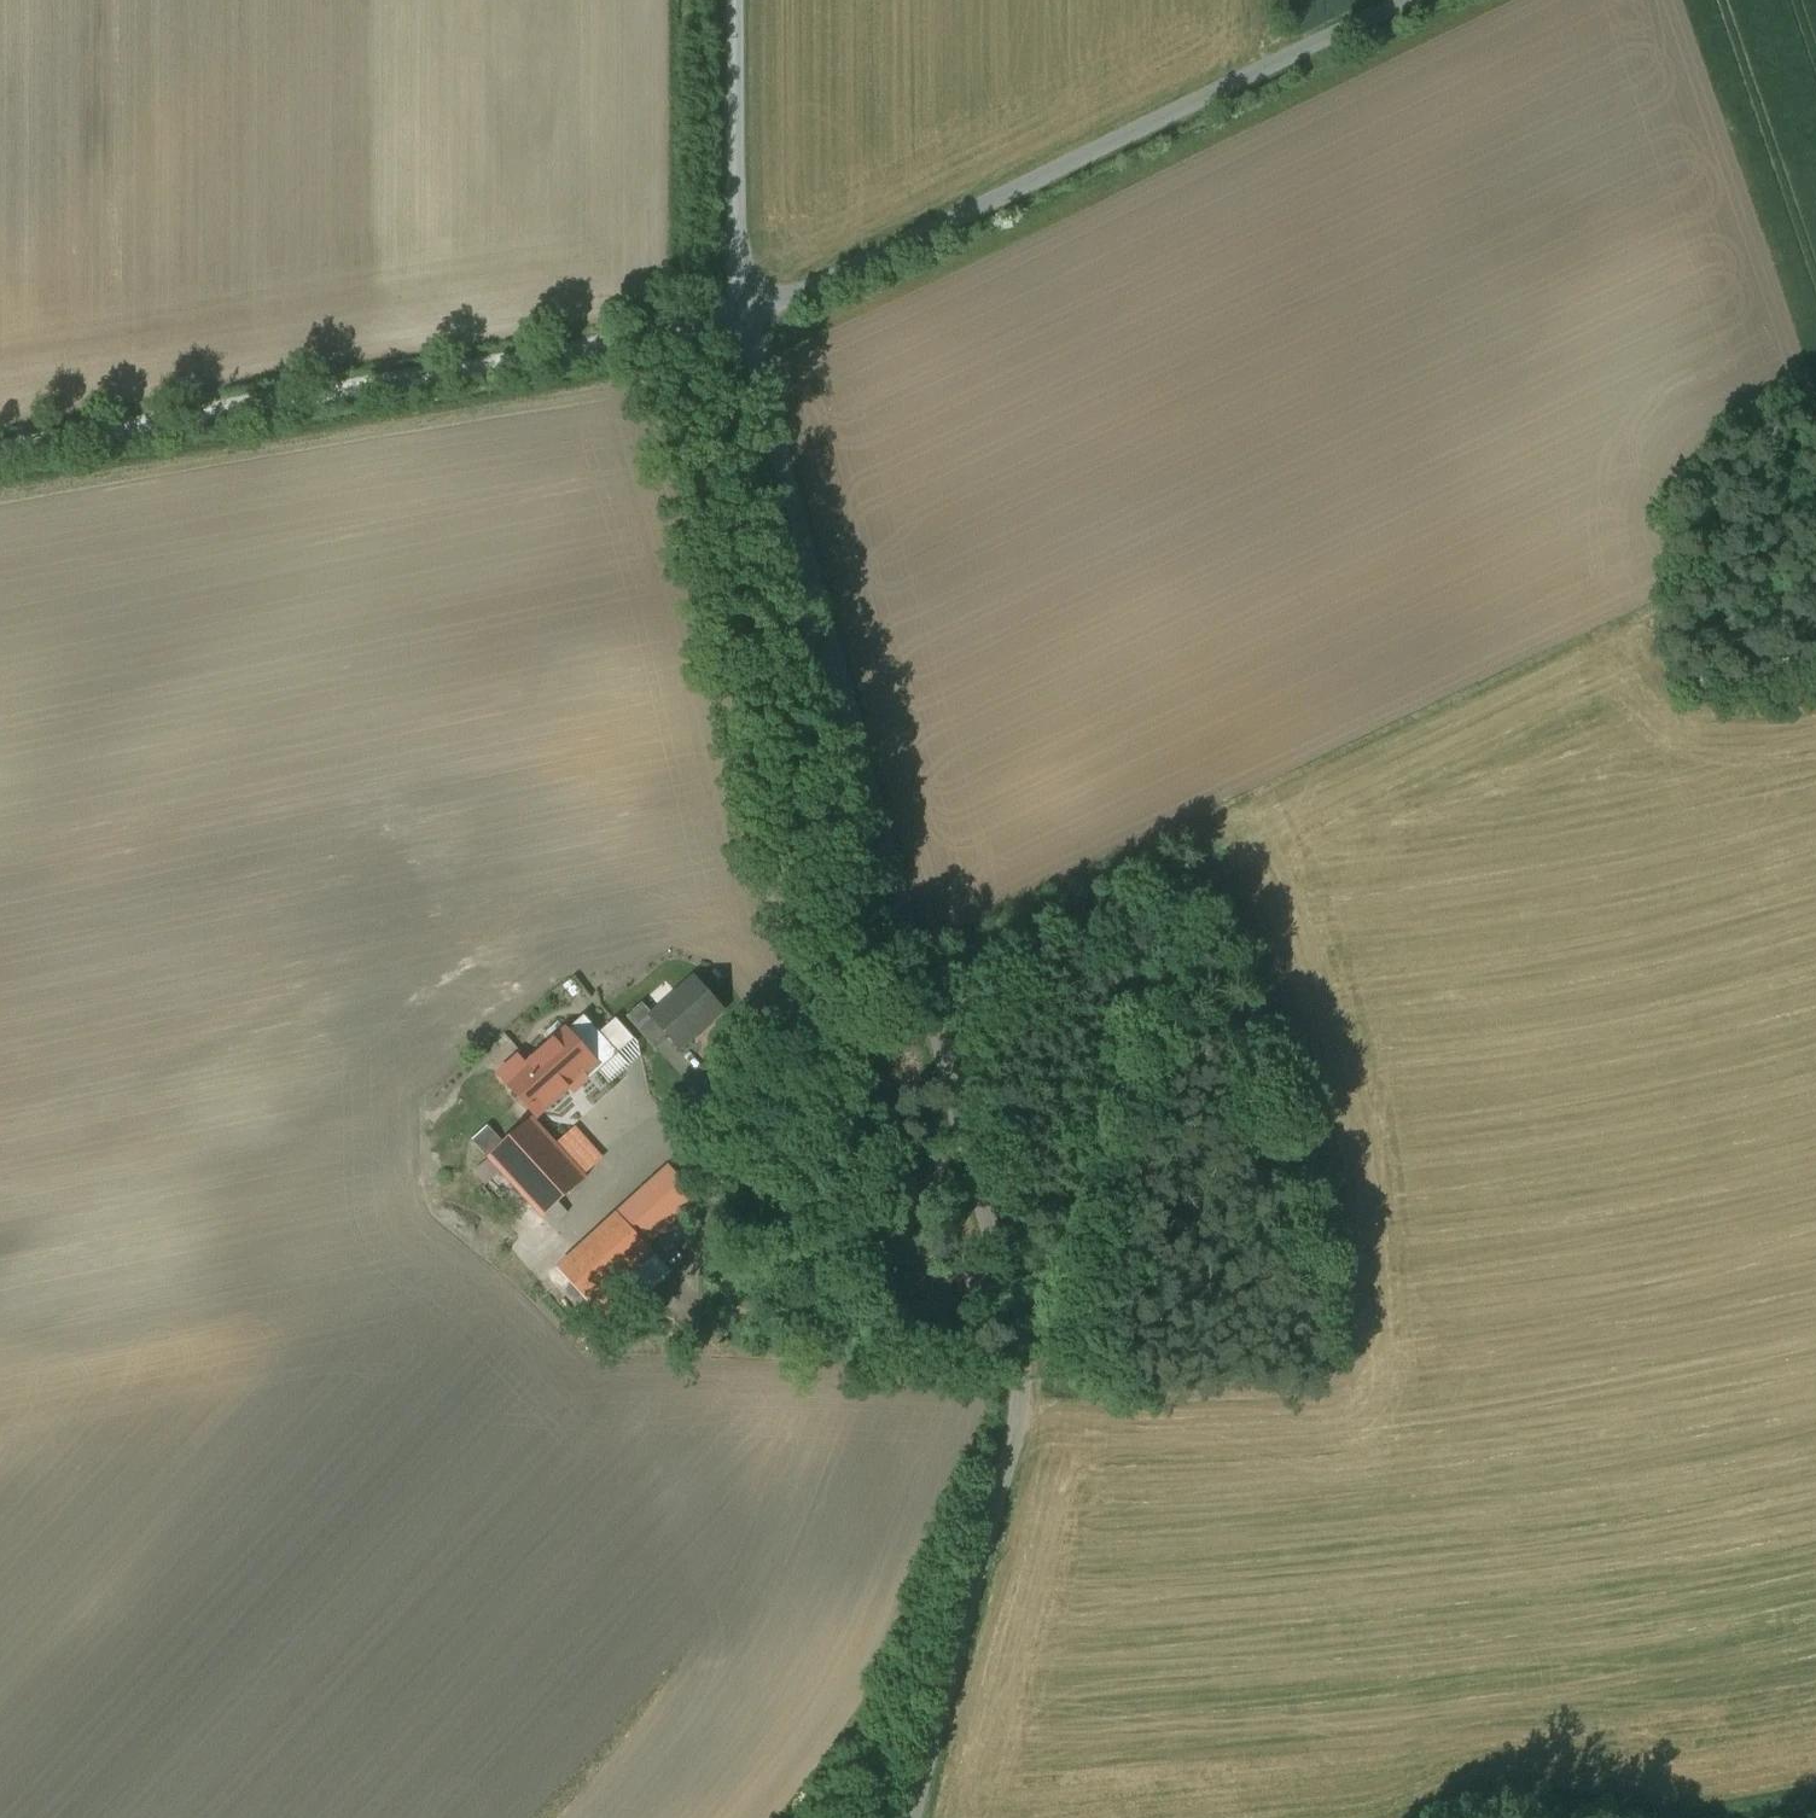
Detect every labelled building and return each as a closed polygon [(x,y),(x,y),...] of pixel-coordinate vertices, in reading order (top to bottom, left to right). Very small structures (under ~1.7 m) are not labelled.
[(721,1010),(694,979),(653,1015),(652,1017),(671,1037),(679,1047),(695,1034),(699,1034),(711,1023),(711,1019),(721,1010)] [(656,1050),(671,1037),(652,1017),(653,1015),(642,1003),(626,1017),(656,1050)] [(584,1016),(508,1083),(537,1114),(569,1085),(572,1086),(580,1078),(579,1076),(583,1073),(590,1080),(619,1054),(584,1016)] [(555,1144),(531,1118),(503,1143),(488,1128),(474,1140),(552,1227),(568,1213),(559,1203),(586,1178),(582,1174),(555,1144)] [(555,1144),(582,1174),(602,1156),(575,1127),(555,1144)] [(708,1207),(674,1171),(653,1190),(646,1182),(632,1195),(639,1202),(563,1273),(595,1307),(623,1280),(639,1297),(663,1275),(650,1261),(708,1207)]
